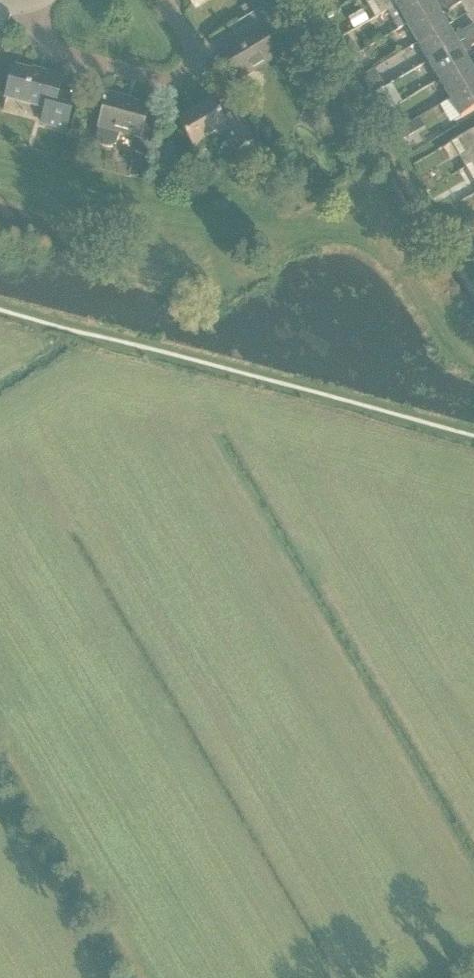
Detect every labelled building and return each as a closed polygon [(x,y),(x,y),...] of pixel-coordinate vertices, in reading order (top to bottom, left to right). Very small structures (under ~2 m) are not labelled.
[(376,18),(388,11),(396,6),(406,0),(365,0),(376,18)] [(396,6),(388,11),(399,29),(407,25),(449,0),(406,0),(396,6)] [(407,25),(418,43),(448,26),(441,15),(462,2),(461,0),(449,0),(407,25)] [(266,42),(278,35),(262,8),(237,23),(246,37),(225,50),(241,78),(275,58),(266,42)] [(448,26),(418,43),(429,62),(473,35),(473,25),(455,37),(448,26)] [(429,62),(439,81),(470,63),(464,52),(473,46),(473,35),(429,62)] [(356,42),(344,49),(349,58),(361,51),(356,42)] [(439,81),(450,99),(473,85),(473,70),(470,63),(439,81)] [(66,129),(75,97),(59,93),(64,77),(43,71),(42,73),(15,66),(6,97),(46,108),(42,123),(66,129)] [(450,99),(462,118),(473,111),(473,85),(450,99)] [(108,93),(99,127),(97,134),(97,139),(99,142),(102,144),(108,146),(111,146),(113,145),(116,144),(118,141),(120,133),(141,139),(137,153),(153,157),(162,125),(146,121),(150,106),(127,100),(127,98),(108,93)] [(237,151),(255,140),(239,114),(226,122),(213,99),(178,121),(195,149),(225,131),(237,151)] [(451,143),(466,167),(473,163),(473,130),(451,143)] [(466,167),(473,181),(473,163),(466,167)]
